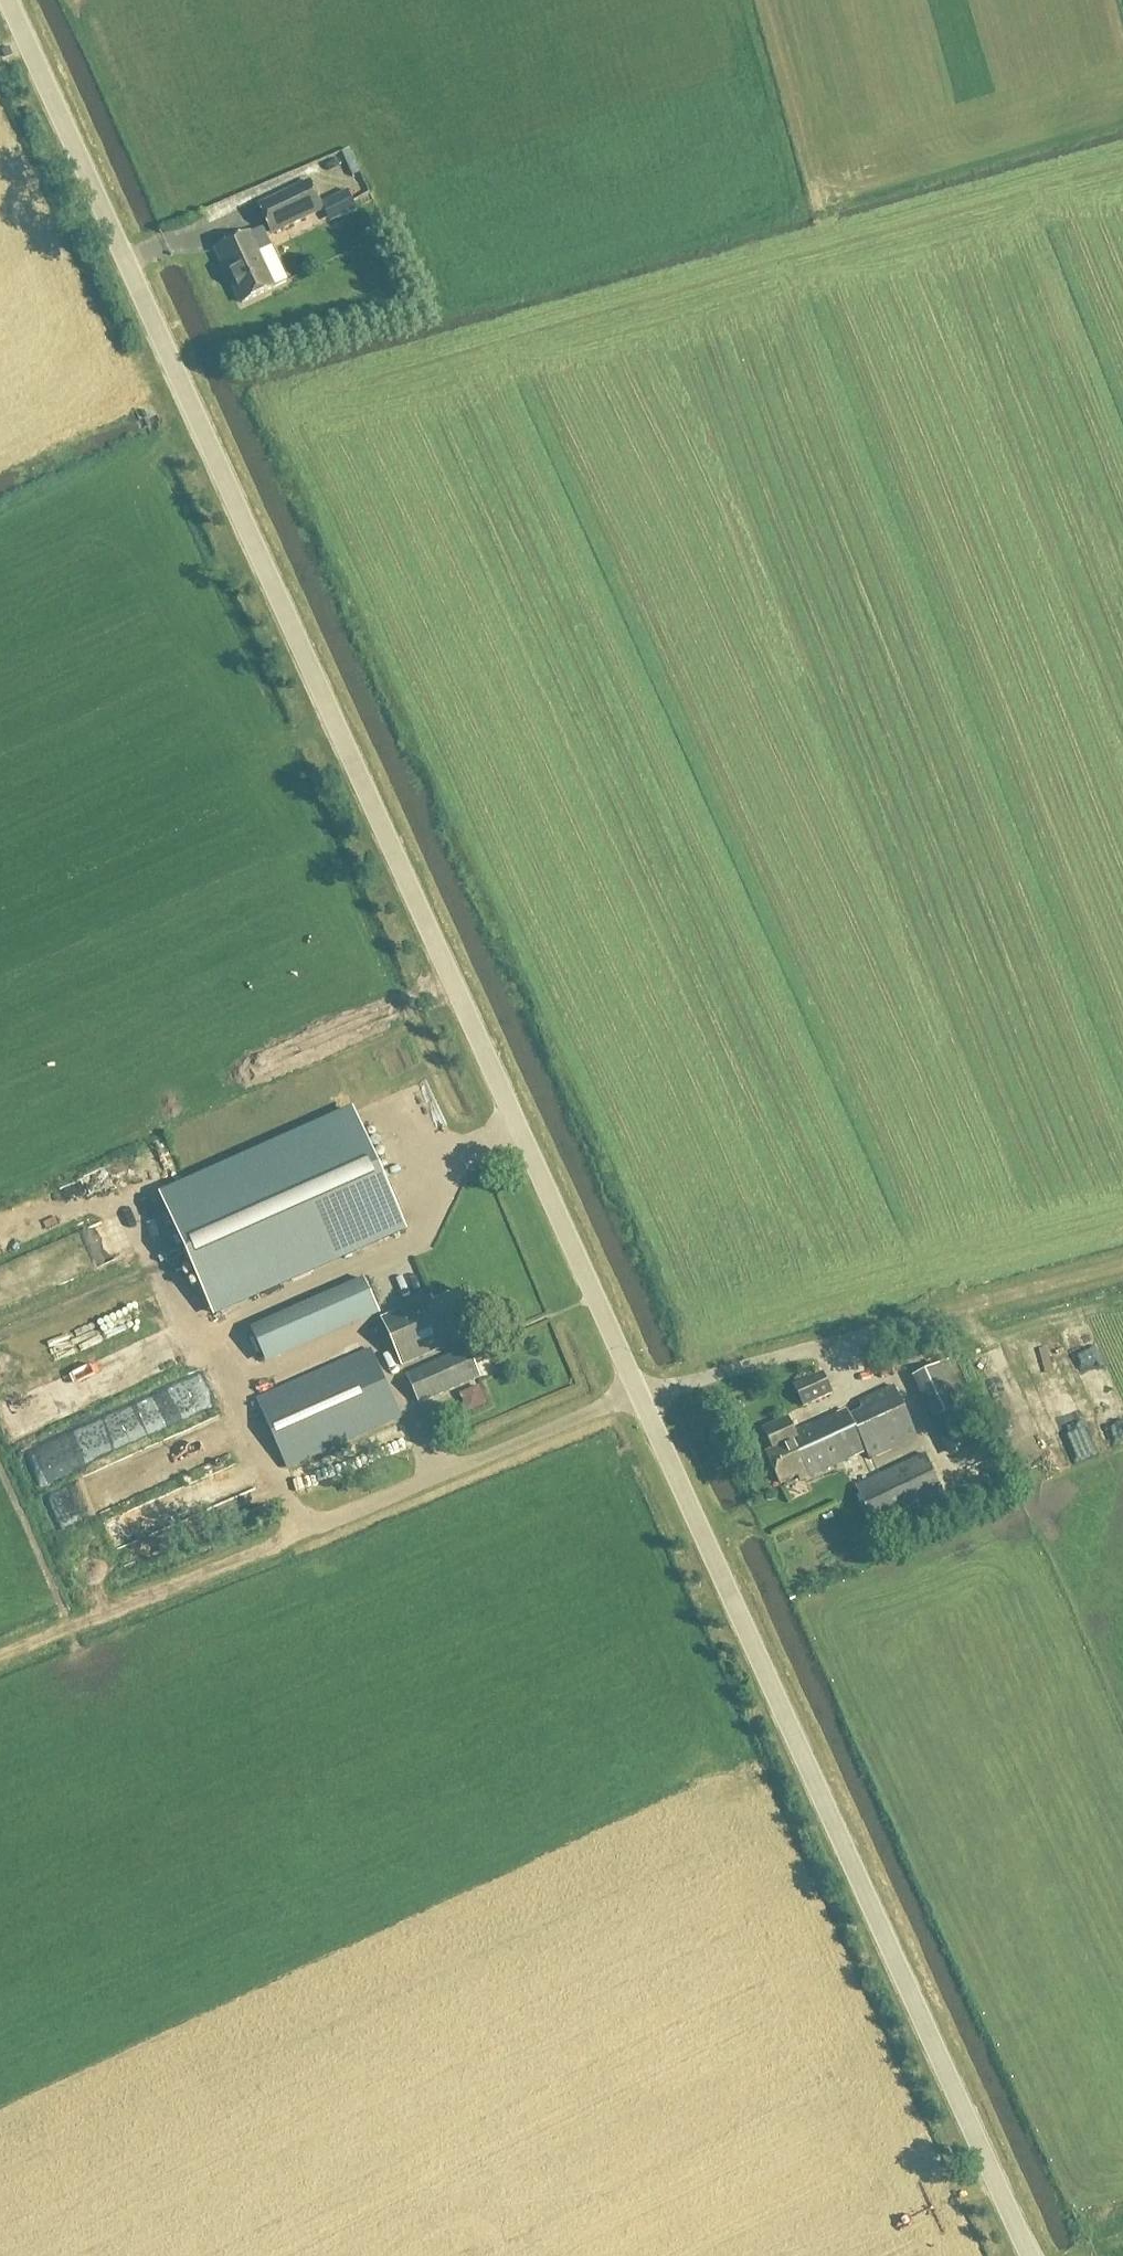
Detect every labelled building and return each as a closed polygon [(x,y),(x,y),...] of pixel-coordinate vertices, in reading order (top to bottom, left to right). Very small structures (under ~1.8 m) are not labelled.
[(322,211),(309,183),(258,207),(271,235),(322,211)] [(357,211),(347,191),(328,201),(337,221),(357,211)] [(275,288),(260,255),(272,249),(262,228),(216,250),(242,304),(275,288)] [(353,1113),(161,1198),(212,1314),(405,1229),(353,1113)] [(474,1329),(459,1294),(434,1304),(432,1299),(381,1321),(401,1367),(463,1341),(460,1335),(474,1329)] [(263,1366),(315,1342),(301,1310),(248,1334),(263,1366)] [(1101,1444),(1122,1437),(1122,1420),(1109,1378),(1101,1381),(1096,1365),(1121,1357),(1116,1341),(1122,1339),(1122,1319),(1082,1332),(1084,1338),(1065,1344),(1075,1377),(1079,1376),(1101,1444)] [(479,1378),(466,1350),(408,1376),(421,1404),(479,1378)] [(400,1419),(370,1352),(259,1402),(289,1468),(400,1419)] [(971,1416),(967,1406),(947,1363),(915,1378),(935,1421),(949,1459),(967,1450),(955,1422),(971,1416)] [(831,1394),(822,1375),(795,1388),(804,1407),(831,1394)] [(868,1461),(917,1439),(894,1388),(860,1404),(863,1411),(850,1417),(847,1412),(795,1435),(788,1419),(764,1430),(773,1451),(766,1454),(780,1485),(798,1477),(800,1482),(865,1453),(868,1461)] [(118,1423),(66,1442),(71,1455),(87,1449),(90,1456),(125,1442),(118,1423)] [(207,1464),(199,1439),(165,1449),(161,1435),(138,1443),(150,1482),(207,1464)] [(943,1499),(923,1457),(856,1488),(876,1530),(920,1510),(925,1519),(939,1512),(934,1503),(943,1499)] [(1045,2223),(1054,2244),(1063,2240),(1055,2219),(1045,2223)]
